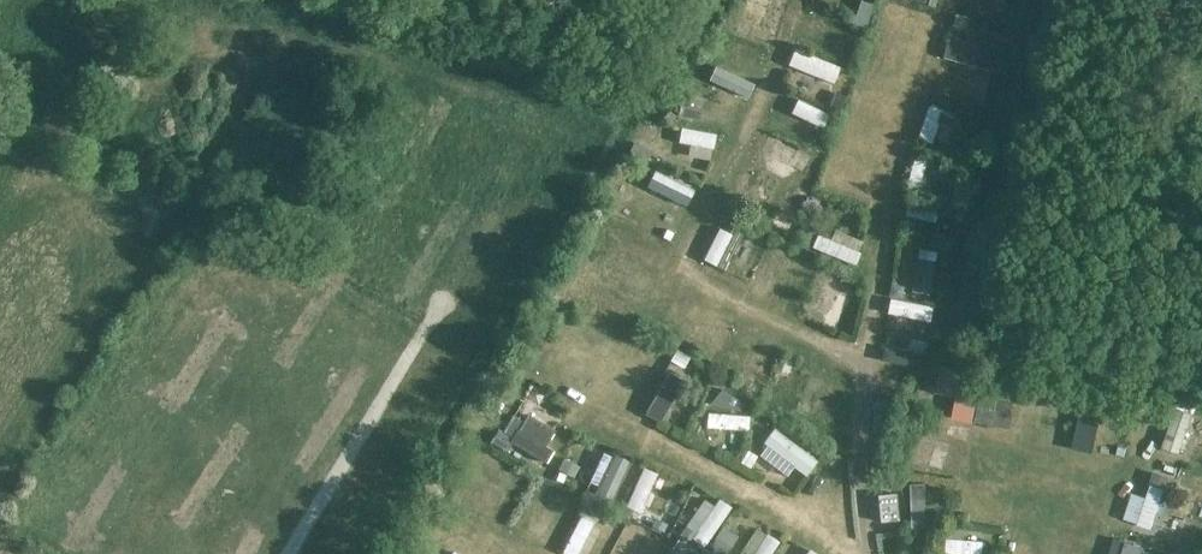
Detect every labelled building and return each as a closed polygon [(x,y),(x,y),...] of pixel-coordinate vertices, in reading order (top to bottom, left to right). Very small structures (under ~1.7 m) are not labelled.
[(757,0),(747,33),(775,41),(787,0),(769,0),(768,3),(757,0)] [(866,24),(873,1),(868,0),(859,0),(853,20),(866,24)] [(728,13),(723,25),(745,33),(750,22),(728,13)] [(948,33),(942,56),(998,70),(1004,47),(948,33)] [(834,81),(841,64),(794,46),(787,63),(834,81)] [(708,76),(747,97),(755,82),(716,61),(708,76)] [(824,125),(830,111),(797,96),(791,110),(824,125)] [(931,140),(942,106),(928,102),(918,136),(931,140)] [(943,107),(937,128),(948,131),(955,110),(943,107)] [(682,124),(679,138),(713,147),(717,132),(682,124)] [(759,148),(805,171),(813,156),(767,133),(759,148)] [(907,182),(920,185),(927,155),(915,152),(907,182)] [(646,184),(688,203),(696,186),(654,166),(646,184)] [(936,205),(906,204),(906,218),(935,218),(936,205)] [(717,225),(704,258),(718,263),(731,230),(717,225)] [(815,247),(855,261),(863,237),(835,228),(832,238),(819,234),(815,247)] [(931,292),(938,248),(919,245),(912,289),(931,292)] [(774,272),(784,276),(790,259),(765,251),(752,287),(767,292),(774,272)] [(824,323),(841,281),(825,275),(808,317),(824,323)] [(826,320),(836,324),(849,297),(839,292),(826,320)] [(889,297),(888,312),(933,317),(935,301),(889,297)] [(918,367),(922,352),(883,342),(880,357),(918,367)] [(955,395),(951,416),(973,420),(983,370),(941,361),(934,391),(955,395)] [(645,410),(660,418),(683,376),(668,368),(645,410)] [(1059,424),(1061,386),(1029,384),(1027,422),(1059,424)] [(738,410),(744,399),(719,386),(714,397),(738,410)] [(1009,424),(1013,401),(981,395),(977,418),(1009,424)] [(1163,450),(1182,454),(1192,410),(1173,406),(1163,450)] [(1081,408),(1072,445),(1092,450),(1102,413),(1081,408)] [(748,428),(750,415),(708,410),(706,424),(748,428)] [(507,447),(510,441),(545,457),(560,426),(528,411),(524,419),(508,411),(494,441),(507,447)] [(910,461),(928,467),(941,427),(923,421),(910,461)] [(775,427),(758,452),(787,472),(793,464),(807,473),(818,456),(775,427)] [(588,485),(614,496),(629,459),(603,448),(588,485)] [(644,463),(625,504),(644,513),(663,472),(644,463)] [(1146,493),(1132,489),(1123,517),(1153,526),(1168,474),(1153,470),(1146,493)] [(926,527),(924,480),(909,481),(910,527),(926,527)] [(728,508),(705,493),(681,529),(705,544),(728,508)] [(879,496),(881,523),(898,522),(895,494),(879,496)] [(631,514),(624,510),(621,515),(629,519),(631,514)] [(571,553),(582,553),(592,517),(571,511),(560,551),(571,553)] [(667,525),(654,519),(651,528),(663,533),(667,525)] [(777,535),(753,525),(742,553),(770,553),(777,535)] [(722,527),(709,547),(720,553),(725,553),(737,537),(722,527)] [(677,553),(681,553),(688,543),(672,533),(664,545),(677,553)] [(1144,546),(1115,534),(1108,553),(1141,553),(1144,546)] [(946,551),(984,553),(985,538),(946,536),(946,551)] [(458,538),(449,553),(484,553),(458,538)] [(803,553),(821,553),(822,553),(808,546),(803,553)]
